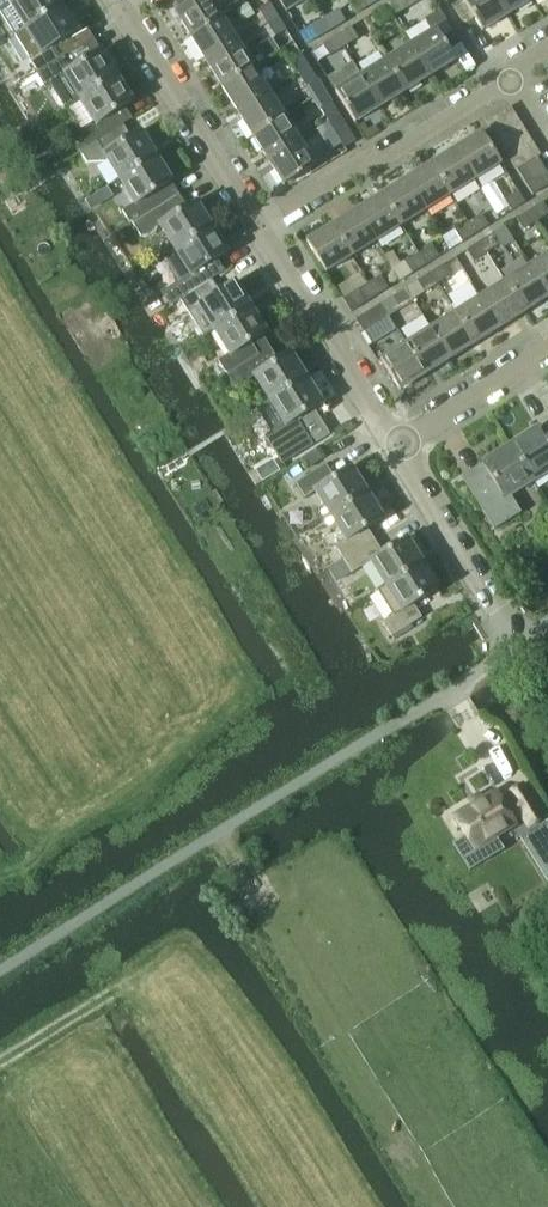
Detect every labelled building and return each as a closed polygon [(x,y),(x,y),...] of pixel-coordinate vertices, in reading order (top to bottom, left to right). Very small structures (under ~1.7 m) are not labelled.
[(13,36),(24,29),(24,28),(61,6),(57,0),(0,0),(0,15),(13,36)] [(222,18),(211,0),(194,0),(174,13),(190,38),(222,18)] [(386,6),(392,17),(418,1),(418,0),(396,0),(386,6)] [(496,0),(463,0),(462,1),(481,32),(507,16),(496,0)] [(507,16),(531,1),(531,0),(496,0),(507,16)] [(235,11),(241,21),(242,23),(254,15),(253,14),(247,4),(235,11)] [(259,11),(267,24),(278,17),(270,4),(259,11)] [(67,17),(61,6),(24,28),(24,29),(13,36),(37,73),(67,54),(60,42),(76,32),(75,30),(77,28),(69,15),(67,17)] [(392,17),(386,6),(373,14),(379,24),(392,17)] [(338,10),(325,18),(331,29),(344,21),(338,10)] [(278,17),(267,24),(275,37),(286,30),(278,17)] [(205,63),(237,42),(222,18),(190,38),(205,63)] [(331,29),(325,18),(312,26),(318,37),(331,29)] [(349,28),(336,36),(343,47),(356,39),(349,28)] [(410,45),(430,77),(455,61),(436,29),(410,45)] [(343,47),(336,36),(324,44),(330,55),(343,47)] [(253,67),(237,42),(205,63),(221,87),(253,67)] [(37,73),(34,75),(42,88),(45,86),(64,75),(79,99),(116,76),(109,65),(111,64),(103,51),(101,53),(100,51),(90,57),(82,45),(67,54),(37,73)] [(385,61),(405,92),(430,77),(410,45),(385,61)] [(290,60),(298,73),(308,66),(300,54),(290,60)] [(360,76),(380,108),(405,92),(385,61),(360,76)] [(308,66),(298,73),(306,86),(316,80),(308,66)] [(221,87),(236,111),(268,91),(253,67),(221,87)] [(94,124),(76,136),(84,149),(114,130),(123,125),(131,119),(124,107),(132,102),(130,99),(132,98),(124,85),(122,86),(116,76),(79,99),(94,124)] [(355,123),(380,108),(360,76),(335,91),(355,123)] [(268,91),(236,111),(251,136),(284,116),(268,91)] [(321,110),(329,123),(339,116),(331,103),(321,110)] [(492,134),(516,119),(509,107),(484,122),(492,134)] [(300,141),(284,116),(251,136),(267,161),(300,141)] [(339,116),(329,123),(345,148),(355,141),(339,116)] [(499,146),(524,131),(516,119),(492,134),(499,146)] [(84,149),(79,152),(86,164),(102,163),(107,160),(119,179),(156,157),(149,146),(151,145),(143,132),(141,134),(139,131),(130,137),(123,125),(114,130),(84,149)] [(507,158),(531,143),(524,131),(499,146),(507,158)] [(479,133),(453,149),(473,181),(499,166),(479,133)] [(300,141),(267,161),(283,186),(315,165),(300,141)] [(514,171),(535,158),(539,156),(531,143),(507,158),(514,171)] [(453,149),(429,164),(449,197),(473,181),(453,149)] [(123,211),(132,224),(179,195),(171,182),(172,182),(170,180),(172,178),(164,166),(162,168),(156,157),(119,179),(135,204),(123,211)] [(514,171),(531,198),(547,188),(547,178),(535,158),(514,171)] [(429,164),(404,180),(424,212),(449,197),(429,164)] [(404,180),(379,195),(399,227),(424,212),(404,180)] [(511,210),(524,202),(518,192),(505,200),(511,210)] [(88,200),(83,203),(89,212),(93,209),(100,204),(94,195),(88,200)] [(179,195),(132,224),(140,238),(142,238),(144,239),(145,239),(147,239),(149,238),(150,238),(152,237),(153,236),(155,235),(156,234),(157,232),(158,231),(158,229),(158,227),(159,226),(174,250),(210,227),(204,218),(206,216),(198,204),(196,205),(195,203),(187,208),(179,195)] [(379,195),(354,210),(374,243),(399,227),(379,195)] [(536,221),(547,214),(547,212),(543,203),(530,211),(536,221)] [(354,210),(330,226),(350,258),(374,243),(354,210)] [(523,229),(536,221),(530,211),(517,219),(523,229)] [(468,223),(475,234),(488,225),(481,215),(468,223)] [(461,242),(475,234),(468,223),(455,231),(461,242)] [(350,258),(330,226),(304,242),(324,274),(350,258)] [(217,239),(210,227),(174,250),(189,275),(182,279),(175,278),(168,282),(166,289),(175,303),(179,300),(179,301),(209,282),(209,281),(223,273),(215,260),(226,254),(225,251),(227,250),(219,237),(217,239)] [(480,242),(486,253),(499,245),(493,234),(480,242)] [(473,261),(486,253),(480,242),(467,250),(473,261)] [(418,254),(425,265),(438,256),(431,246),(418,254)] [(412,273),(425,265),(418,254),(405,262),(412,273)] [(528,266),(547,298),(547,254),(528,266)] [(430,273),(437,284),(450,275),(443,265),(430,273)] [(528,266),(504,282),(523,313),(547,298),(528,266)] [(424,292),(437,284),(430,273),(418,282),(424,292)] [(380,276),(366,285),(374,297),(387,288),(380,276)] [(217,293),(209,282),(179,301),(187,313),(198,306),(214,330),(250,307),(243,297),(246,296),(238,283),(235,284),(234,282),(217,293)] [(504,282),(479,297),(499,329),(523,313),(504,282)] [(343,299),(350,311),(374,297),(366,285),(344,299),(343,299)] [(392,297),(380,305),(387,317),(400,309),(392,297)] [(479,297),(454,312),(474,344),(499,329),(479,297)] [(387,317),(380,305),(356,320),(363,332),(387,317)] [(256,318),(250,307),(214,330),(229,355),(218,362),(226,375),(269,349),(261,337),(266,334),(264,331),(266,329),(258,317),(256,318)] [(474,344),(454,312),(429,328),(449,360),(474,344)] [(424,376),(449,360),(429,328),(404,344),(424,376)] [(424,376),(404,344),(379,360),(399,392),(424,376)] [(277,361),(269,349),(226,375),(235,389),(254,377),(269,402),(305,379),(298,368),(300,367),(292,354),(290,355),(289,353),(277,361)] [(270,403),(260,409),(267,420),(277,413),(285,426),(266,438),(283,464),(313,445),(296,419),(313,409),(321,404),(320,401),(321,400),(313,388),(312,389),(305,379),(269,402),(270,403)] [(509,447),(532,483),(547,473),(547,434),(543,437),(538,429),(509,447)] [(532,483),(509,447),(481,465),(487,473),(467,486),(494,529),(520,513),(510,496),(532,483)] [(316,451),(302,460),(309,470),(323,462),(316,451)] [(325,466),(295,484),(303,498),(314,491),(318,498),(321,503),(323,506),(316,510),(322,520),(365,493),(359,484),(362,482),(353,468),(351,470),(350,467),(333,478),(325,466)] [(365,493),(322,520),(329,531),(336,527),(344,540),(334,547),(343,560),(373,542),(365,530),(383,519),(381,516),(383,515),(374,502),(372,504),(365,493)] [(380,554),(373,542),(343,560),(351,573),(370,562),(385,586),(421,563),(414,552),(416,552),(409,540),(407,541),(406,538),(380,554)] [(428,574),(421,563),(385,586),(400,610),(381,622),(390,636),(420,617),(412,604),(437,589),(436,587),(438,586),(430,573),(428,574)] [(529,826),(543,817),(522,784),(508,793),(513,799),(504,805),(496,791),(454,817),(474,849),(516,823),(513,819),(521,814),(529,826)] [(539,827),(544,834),(547,832),(547,822),(539,827)]
